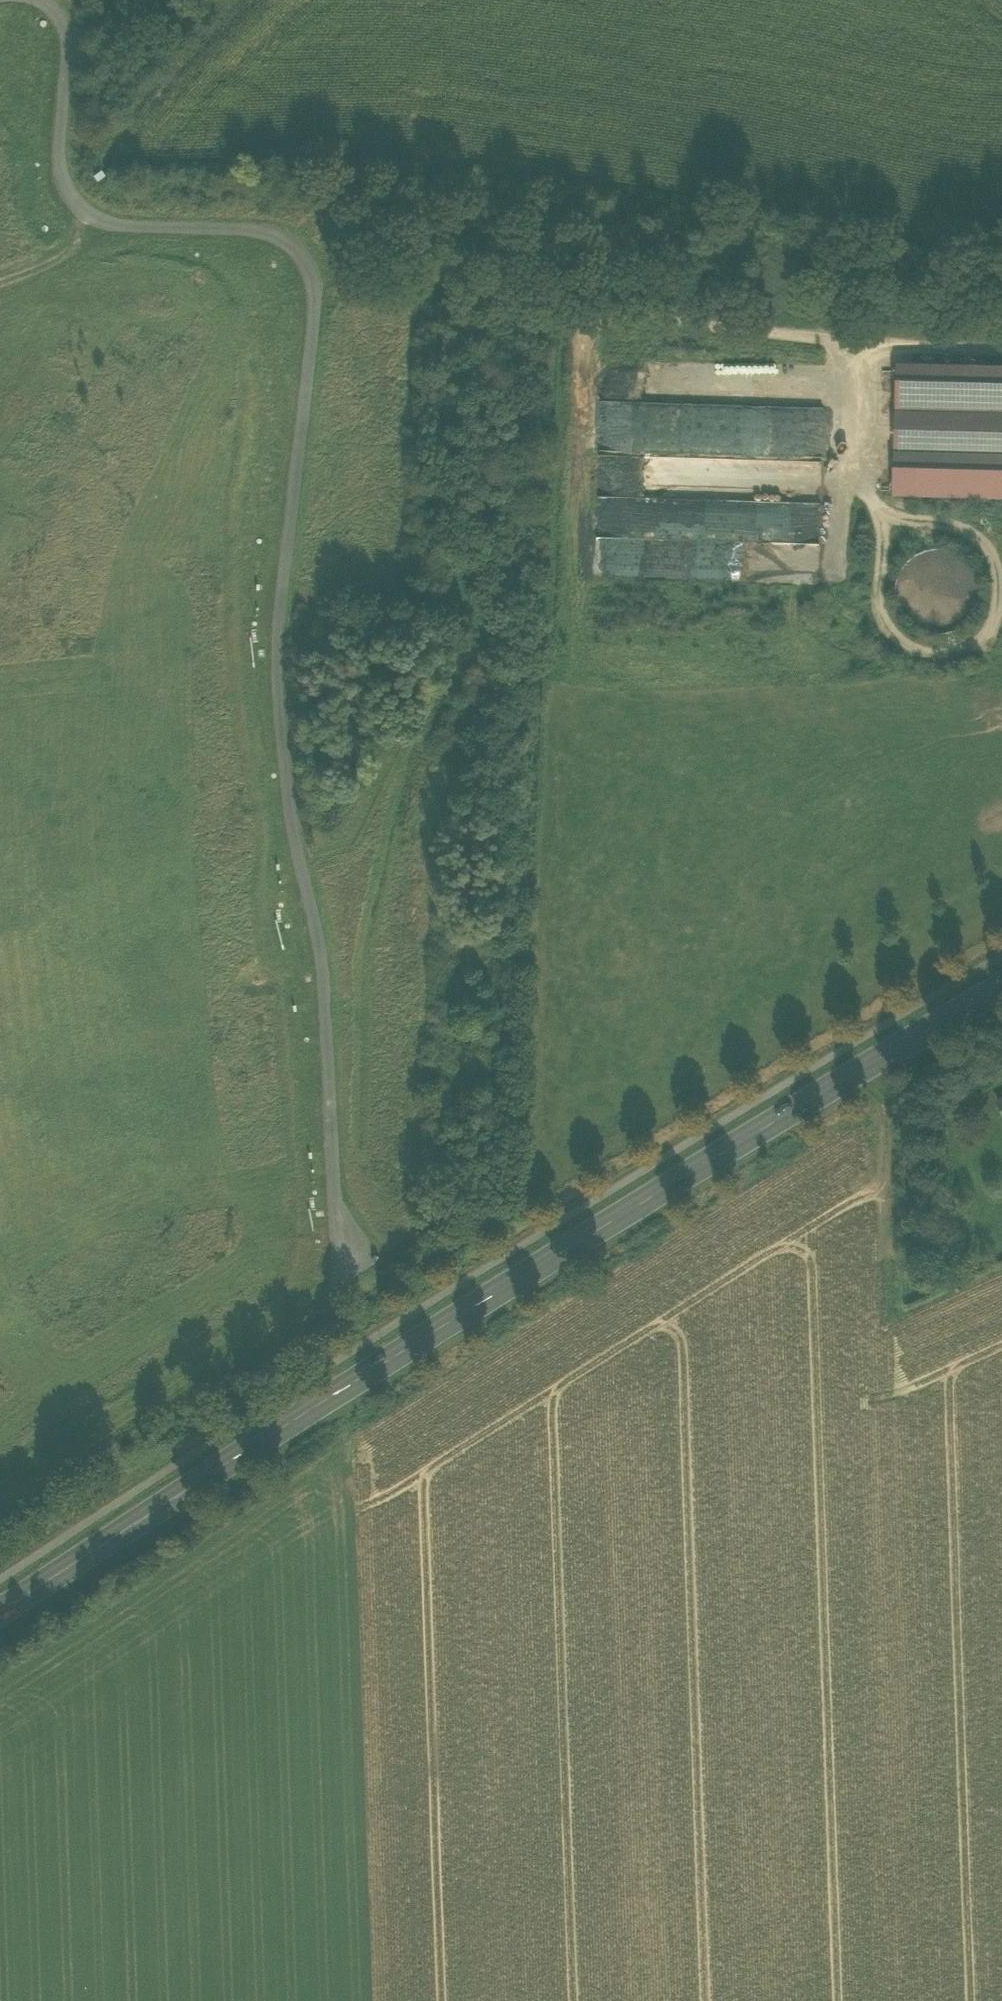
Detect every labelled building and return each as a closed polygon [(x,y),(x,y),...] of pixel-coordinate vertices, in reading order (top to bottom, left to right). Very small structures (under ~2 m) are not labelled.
[(898,364),(894,498),(1001,500),(1001,367),(898,364)] [(824,480),(827,408),(646,400),(645,428),(647,428),(646,451),(775,457),(775,464),(786,464),(785,478),(824,480)] [(763,541),(764,501),(637,496),(636,522),(644,522),(643,540),(691,542),(690,556),(701,556),(700,578),(710,579),(711,539),(763,541)] [(593,499),(594,573),(646,573),(645,555),(630,555),(630,541),(636,541),(635,534),(620,534),(620,524),(624,524),(623,498),(593,499)] [(819,571),(820,545),(770,544),(770,554),(757,554),(757,559),(791,560),(791,575),(807,575),(807,571),(819,571)] [(921,630),(937,634),(953,631),(967,622),(977,609),(981,593),(978,577),(969,563),(956,553),(940,549),(923,552),(909,561),(900,574),(896,590),(899,607),(907,621),(921,630)]
